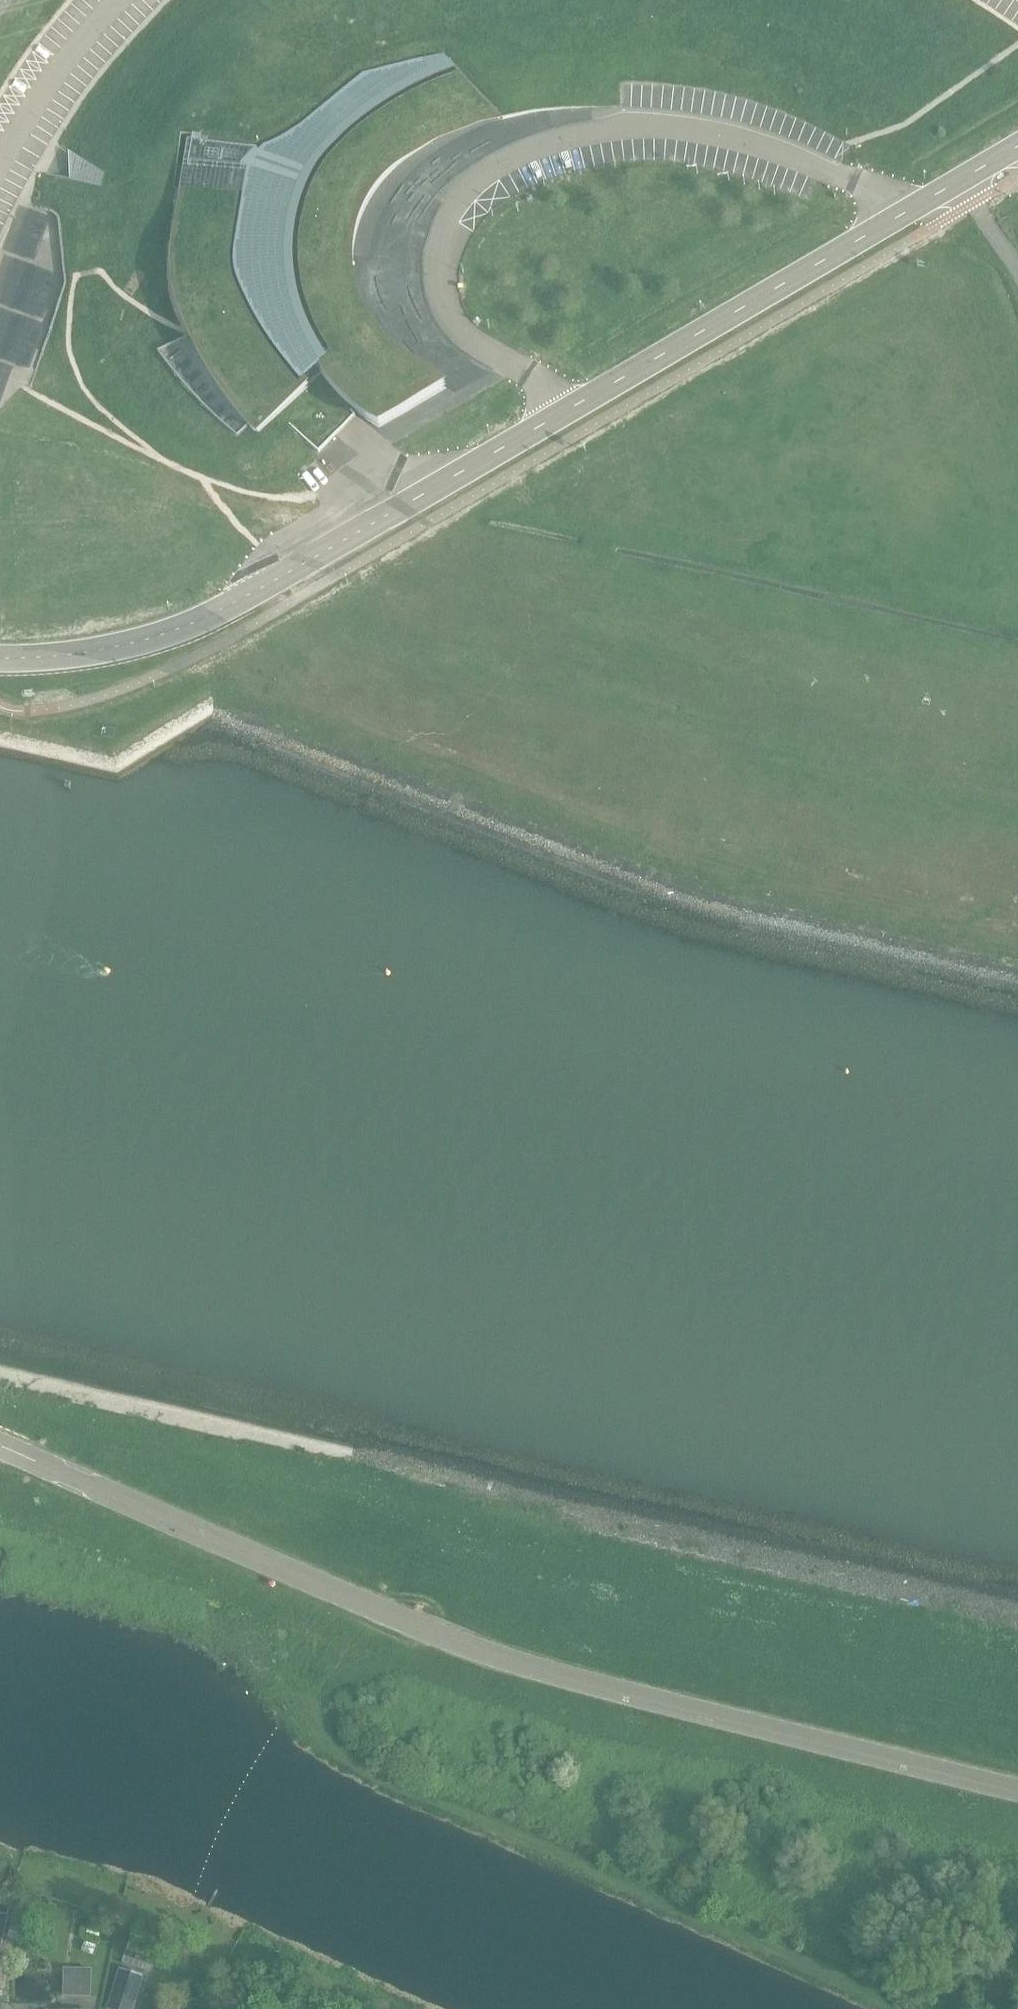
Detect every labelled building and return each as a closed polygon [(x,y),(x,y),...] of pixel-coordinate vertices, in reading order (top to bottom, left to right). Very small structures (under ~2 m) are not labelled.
[(368,321),(364,314),(362,310),(361,306),(359,302),(356,294),(355,290),(354,286),(354,282),(353,278),(353,273),(352,269),(352,265),(352,261),(352,257),(352,253),(352,250),(354,240),(356,231),(358,222),(362,213),(366,204),(370,196),(376,188),(382,181),(388,173),(395,167),(401,162),(409,156),(416,151),(423,146),(431,141),(438,136),(446,132),(454,128),(462,124),(471,121),(479,118),(487,115),(496,112),(501,108),(463,67),(445,49),(361,69),(302,119),(300,120),(292,126),(284,131),(260,142),(259,143),(192,133),(190,133),(190,137),(189,137),(181,194),(173,247),(172,266),(172,270),(172,274),(172,278),(173,286),(174,290),(176,298),(177,302),(179,308),(184,320),(187,327),(191,335),(194,342),(204,360),(211,371),(218,382),(226,393),(234,404),(242,414),(251,424),(257,431),(278,412),(294,428),(319,451),(343,427),(355,415),(351,410),(354,407),(362,414),(368,418),(379,426),(444,388),(404,362),(398,357),(391,351),(388,348),(382,342),(380,339),(375,332),(372,329),(370,325),(368,321)] [(64,1969),(63,1997),(90,1997),(91,1970),(64,1969)] [(108,2008),(134,2008),(141,1987),(118,1979),(108,2008)]
